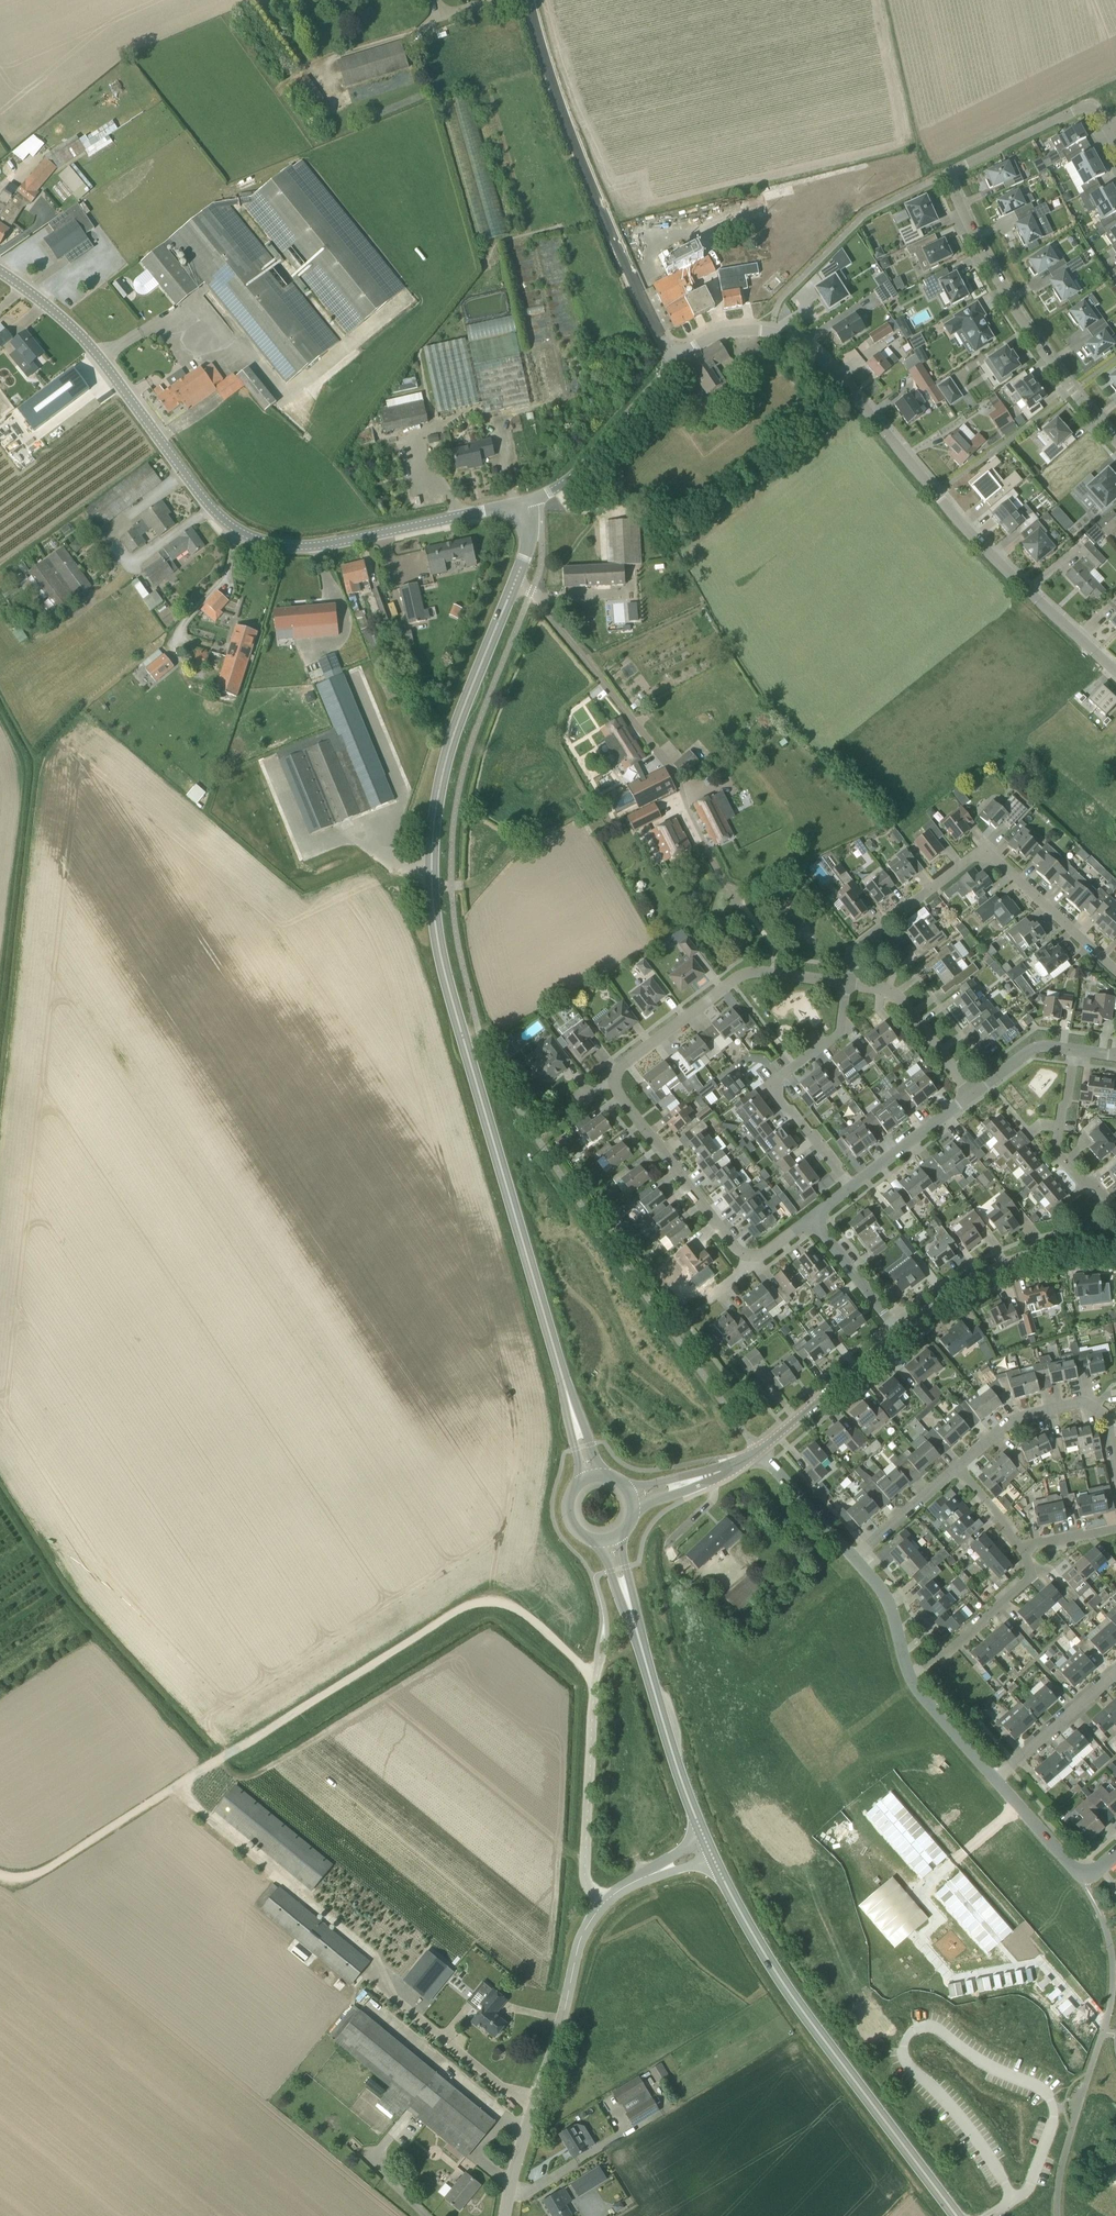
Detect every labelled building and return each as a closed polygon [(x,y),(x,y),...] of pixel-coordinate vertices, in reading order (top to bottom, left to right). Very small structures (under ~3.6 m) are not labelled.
[(346,87),(409,67),(401,42),(338,61),(346,87)] [(469,94),(438,102),(477,242),(508,234),(469,94)] [(139,104),(130,110),(85,137),(86,139),(81,142),(77,135),(43,156),(45,158),(46,158),(57,167),(85,150),(109,135),(119,129),(135,118),(144,113),(139,104)] [(1065,158),(1077,151),(1074,145),(1086,139),(1078,125),(1069,129),(1071,132),(1059,138),(1063,144),(1055,148),(1061,160),(1065,158)] [(119,129),(109,135),(85,150),(89,157),(113,142),(112,142),(123,135),(119,129)] [(12,151),(27,164),(44,144),(33,134),(12,151)] [(1072,162),(1078,173),(1099,162),(1092,151),(1081,157),(1077,151),(1065,158),(1068,164),(1072,162)] [(25,182),(13,197),(0,217),(0,244),(1,244),(16,221),(15,220),(23,207),(30,205),(39,192),(37,191),(57,167),(46,158),(45,158),(25,182)] [(1049,158),(1043,161),(1046,168),(1053,164),(1049,158)] [(226,201),(229,205),(243,203),(349,334),(405,288),(302,160),(293,167),(292,165),(252,197),(226,201)] [(1046,169),(1042,160),(1035,163),(1040,172),(1046,169)] [(1009,188),(1023,182),(1014,161),(1003,166),(1001,163),(995,166),(996,169),(988,173),(990,179),(986,181),(990,189),(1006,182),(1009,188)] [(1105,174),(1099,162),(1078,173),(1085,185),(1081,187),(1084,193),(1096,186),(1093,180),(1105,174)] [(63,180),(74,193),(79,200),(90,191),(90,190),(93,187),(74,164),(70,167),(69,166),(59,175),(63,180)] [(1097,208),(1115,198),(1115,194),(1111,185),(1099,192),(1096,186),(1084,193),(1087,199),(1091,197),(1097,208)] [(13,197),(3,191),(0,196),(0,217),(13,197)] [(1031,195),(1022,199),(1018,192),(1013,195),(1011,192),(1005,195),(1006,198),(998,202),(1001,208),(997,210),(1001,218),(1017,210),(1020,216),(1034,209),(1031,203),(1034,201),(1031,195)] [(1072,199),(1069,192),(1062,196),(1065,202),(1072,199)] [(930,207),(933,206),(928,197),(907,207),(913,220),(910,222),(913,226),(900,232),(906,245),(923,237),(922,237),(919,230),(937,222),(930,207)] [(1100,222),(1103,228),(1115,221),(1112,215),(1115,213),(1115,198),(1097,208),(1103,219),(1100,222)] [(141,262),(177,306),(205,282),(287,384),(339,342),(229,205),(226,201),(214,204),(141,262)] [(65,256),(89,239),(85,235),(95,228),(86,215),(90,212),(84,202),(79,205),(78,203),(49,224),(55,232),(44,239),(59,260),(65,256)] [(1046,204),(1034,209),(1020,216),(1023,223),(1020,224),(1017,226),(1020,232),(1022,236),(1019,237),(1024,247),(1044,237),(1053,233),(1045,216),(1050,213),(1046,204)] [(1103,228),(1106,233),(1107,234),(1111,232),(1115,240),(1115,223),(1115,221),(1103,228)] [(1100,222),(1094,225),(1097,231),(1097,232),(1103,228),(1100,222)] [(1103,228),(1097,232),(1101,237),(1106,233),(1103,228)] [(951,248),(949,249),(945,240),(933,245),(930,237),(907,248),(911,257),(916,254),(919,262),(925,259),(930,270),(939,266),(938,264),(953,257),(952,256),(954,255),(951,248)] [(698,247),(668,262),(664,255),(659,257),(669,277),(653,285),(675,328),(715,307),(706,288),(698,292),(693,282),(716,271),(709,257),(704,259),(698,247)] [(885,255),(881,247),(872,251),(876,259),(885,255)] [(1053,273),(1067,265),(1063,258),(1057,261),(1049,249),(1044,252),(1042,250),(1036,254),(1038,256),(1030,261),(1033,266),(1029,269),(1034,277),(1050,267),(1053,273)] [(1051,282),(1055,289),(1057,292),(1055,293),(1061,303),(1079,291),(1068,273),(1071,271),(1072,273),(1085,265),(1079,257),(1067,265),(1053,273),(1057,279),(1054,281),(1051,282)] [(879,262),(883,270),(891,266),(887,258),(879,262)] [(838,303),(848,297),(834,274),(840,271),(833,260),(818,274),(824,283),(816,288),(824,300),(822,301),(829,312),(840,305),(838,303)] [(757,264),(718,271),(725,308),(742,306),(740,291),(737,277),(759,274),(757,264)] [(944,292),(951,305),(968,297),(964,288),(965,288),(962,281),(961,282),(956,273),(951,276),(947,268),(923,281),(927,288),(925,290),(929,299),(944,292)] [(874,279),(879,287),(889,280),(884,273),(874,279)] [(119,280),(114,284),(120,291),(125,287),(119,280)] [(874,290),(884,305),(899,297),(889,280),(879,287),(874,290)] [(985,316),(977,303),(954,317),(956,319),(944,326),(951,336),(962,329),(976,352),(987,345),(986,343),(993,338),(983,322),(985,321),(983,317),(985,316)] [(1089,327),(1093,332),(1106,323),(1102,317),(1099,319),(1091,309),(1089,311),(1084,303),(1069,314),(1075,323),(1077,322),(1084,331),(1089,327)] [(855,314),(835,327),(838,332),(836,333),(843,344),(865,329),(855,314)] [(530,403),(514,332),(516,332),(513,315),(465,325),(468,339),(465,340),(465,339),(424,348),(438,413),(479,404),(478,402),(482,401),(485,414),(530,403)] [(903,317),(895,321),(899,329),(906,339),(913,336),(903,317)] [(893,319),(887,323),(893,332),(899,329),(895,321),(893,319)] [(12,337),(6,329),(0,323),(0,347),(12,337)] [(887,323),(869,335),(875,344),(893,332),(887,323)] [(1106,323),(1093,332),(1097,338),(1082,348),(1088,356),(1092,354),(1095,359),(1103,353),(1104,356),(1110,351),(1109,349),(1113,345),(1109,339),(1114,335),(1106,323)] [(17,350),(10,356),(18,366),(25,360),(30,365),(44,353),(38,345),(37,346),(33,341),(34,340),(27,332),(11,343),(17,350)] [(921,347),(926,344),(921,334),(909,340),(915,350),(921,347)] [(730,358),(720,342),(714,344),(700,353),(690,360),(693,364),(689,367),(707,394),(726,382),(716,367),(730,358)] [(915,350),(913,351),(915,354),(921,364),(922,365),(929,361),(921,347),(915,350)] [(1001,382),(1011,376),(1010,374),(1020,368),(1006,348),(989,360),(987,361),(992,368),(994,367),(997,372),(996,373),(1001,382)] [(885,361),(879,354),(867,365),(878,378),(891,368),(890,367),(899,360),(893,354),(885,361)] [(915,354),(903,362),(909,372),(921,364),(916,355),(915,354)] [(212,363),(203,370),(201,367),(165,392),(163,389),(160,391),(158,388),(153,391),(158,397),(157,398),(169,413),(183,403),(189,410),(217,390),(224,400),(244,385),(266,411),(277,402),(248,367),(237,376),(238,377),(236,378),(233,373),(224,380),(212,363)] [(922,365),(921,364),(909,372),(922,392),(926,390),(936,405),(943,401),(922,365)] [(88,390),(73,369),(18,410),(33,431),(88,390)] [(167,378),(171,385),(185,375),(181,369),(167,378)] [(1034,381),(1030,376),(1023,381),(1019,376),(1004,387),(1012,397),(1017,393),(1022,399),(1040,386),(1035,380),(1034,381)] [(416,379),(403,378),(403,388),(416,388),(416,379)] [(950,379),(938,387),(950,405),(951,405),(950,403),(960,396),(961,397),(962,397),(950,379)] [(1040,386),(1022,399),(1021,400),(1024,404),(1019,409),(1029,421),(1043,409),(1039,403),(1047,397),(1043,393),(1044,392),(1040,386)] [(910,396),(910,394),(895,405),(908,425),(923,414),(919,407),(926,403),(917,391),(910,396)] [(754,414),(764,406),(761,402),(764,399),(762,396),(748,407),(754,414)] [(423,399),(387,408),(380,409),(385,432),(428,422),(423,399)] [(1017,427),(1001,401),(993,406),(996,410),(989,415),(999,430),(1003,435),(1017,427)] [(1042,451),(1051,462),(1068,448),(1063,443),(1071,435),(1067,431),(1068,430),(1064,426),(1063,426),(1057,419),(1050,425),(1048,423),(1042,429),(1044,431),(1043,431),(1052,442),(1042,451)] [(975,458),(972,455),(977,450),(976,449),(984,441),(978,435),(977,437),(976,437),(964,424),(958,430),(957,430),(945,442),(953,451),(957,455),(954,458),(961,465),(966,460),(968,462),(975,458)] [(447,433),(440,434),(442,446),(449,444),(447,433)] [(429,443),(440,441),(439,434),(428,436),(429,443)] [(494,455),(491,439),(474,443),(475,446),(453,451),(457,470),(473,467),(473,468),(482,466),(481,458),(494,455)] [(991,478),(997,474),(993,470),(1001,463),(997,458),(989,464),(988,463),(978,471),(981,474),(981,475),(974,481),(979,487),(975,490),(982,498),(981,499),(982,499),(983,498),(986,500),(984,502),(985,503),(987,502),(991,507),(1013,489),(1023,481),(1015,471),(1003,481),(998,486),(991,478)] [(148,464),(85,511),(98,528),(161,482),(148,464)] [(1029,472),(1034,477),(1040,471),(1035,466),(1029,472)] [(1108,470),(1096,481),(1090,474),(1071,491),(1081,502),(1088,496),(1102,512),(1111,503),(1112,505),(1115,501),(1115,487),(1114,485),(1112,486),(1109,483),(1115,478),(1108,470)] [(1034,479),(1030,475),(1026,479),(1030,483),(1034,479)] [(1000,525),(1017,512),(1012,506),(1018,495),(1013,489),(991,507),(989,509),(993,514),(992,515),(1000,525)] [(153,527),(160,536),(174,526),(165,512),(168,509),(162,501),(140,517),(142,520),(134,526),(135,529),(121,539),(131,553),(146,542),(141,536),(153,527)] [(1017,529),(1021,535),(1038,521),(1039,520),(1033,513),(1030,514),(1023,506),(1017,512),(1000,525),(1009,536),(1017,529)] [(1051,514),(1053,516),(1057,520),(1061,516),(1056,509),(1051,514)] [(1047,513),(1041,517),(1044,521),(1048,521),(1052,518),(1047,513)] [(1108,524),(1101,530),(1105,535),(1111,541),(1115,538),(1115,517),(1108,524)] [(565,588),(625,585),(625,565),(642,564),(639,519),(606,521),(609,565),(564,568),(565,588)] [(1103,519),(1096,525),(1101,530),(1108,524),(1103,519)] [(1021,544),(1027,551),(1026,552),(1030,557),(1031,556),(1037,563),(1045,557),(1047,557),(1053,553),(1053,550),(1055,548),(1044,535),(1047,532),(1038,521),(1021,535),(1026,540),(1021,544)] [(68,524),(61,528),(65,533),(71,529),(68,524)] [(1105,535),(1101,530),(1096,525),(1084,535),(1094,545),(1105,535)] [(205,546),(192,528),(179,537),(180,538),(164,549),(172,561),(188,550),(192,555),(205,546)] [(447,571),(445,563),(475,556),(471,539),(425,549),(431,575),(447,571)] [(1079,552),(1085,558),(1067,576),(1087,597),(1092,592),(1098,598),(1105,592),(1099,585),(1088,575),(1095,569),(1096,569),(1105,560),(1088,543),(1079,552)] [(58,611),(92,586),(64,548),(30,572),(58,611)] [(155,586),(174,573),(163,557),(144,571),(155,586)] [(355,584),(369,581),(364,561),(342,567),(349,595),(357,593),(355,584)] [(24,562),(19,566),(24,573),(29,570),(24,562)] [(60,622),(26,575),(19,580),(54,627),(60,622)] [(138,578),(131,583),(150,610),(163,601),(155,590),(149,595),(138,578)] [(15,583),(2,593),(6,598),(19,588),(15,583)] [(409,625),(426,621),(417,583),(400,587),(409,625)] [(373,591),(384,622),(387,631),(381,633),(388,651),(395,648),(399,647),(397,643),(401,642),(392,619),(386,600),(383,592),(381,588),(373,591)] [(218,591),(206,604),(209,607),(204,612),(215,622),(223,612),(221,610),(229,601),(218,591)] [(394,603),(388,605),(392,617),(398,615),(394,603)] [(637,603),(630,603),(631,621),(638,620),(637,603)] [(295,639),(339,635),(336,604),(274,610),(276,631),(294,629),(295,639)] [(454,605),(450,615),(458,619),(462,608),(454,605)] [(390,675),(389,671),(374,635),(376,634),(372,625),(369,626),(366,618),(368,617),(365,609),(354,614),(368,648),(368,649),(390,705),(402,700),(396,685),(401,683),(397,673),(390,675)] [(237,625),(227,657),(239,661),(241,656),(249,659),(258,632),(237,625)] [(412,631),(401,632),(403,647),(414,645),(412,631)] [(204,669),(210,651),(198,648),(193,666),(204,669)] [(165,654),(146,670),(156,682),(174,666),(165,654)] [(334,654),(318,660),(322,668),(324,674),(327,681),(343,675),(340,668),(334,654)] [(216,690),(238,697),(249,659),(241,656),(239,661),(227,657),(216,690)] [(335,727),(276,752),(310,835),(395,800),(343,675),(327,681),(317,685),(335,727)] [(1111,694),(1102,686),(1089,700),(1097,708),(1111,694)] [(313,692),(304,695),(308,704),(316,701),(313,692)] [(1115,705),(1115,698),(1111,694),(1097,708),(1106,716),(1115,705)] [(646,758),(635,741),(633,742),(627,731),(625,728),(626,727),(621,718),(601,730),(606,739),(603,741),(604,741),(605,741),(613,754),(615,752),(621,762),(618,763),(618,764),(621,763),(626,770),(634,765),(637,763),(646,758)] [(690,751),(674,765),(682,776),(700,761),(690,751)] [(646,781),(637,763),(634,765),(643,783),(641,784),(639,780),(627,786),(639,808),(676,789),(665,768),(647,776),(648,781),(646,781)] [(196,784),(186,794),(195,803),(205,792),(196,784)] [(958,787),(952,792),(962,805),(969,800),(963,794),(958,787)] [(734,837),(713,795),(694,805),(704,824),(705,823),(708,829),(706,830),(711,839),(712,839),(716,846),(734,837)] [(1001,808),(993,800),(979,816),(989,826),(991,824),(996,829),(1006,817),(1014,824),(1027,810),(1012,796),(1001,808)] [(627,816),(635,832),(663,819),(655,803),(627,816)] [(932,807),(926,812),(927,812),(930,817),(936,813),(932,807)] [(974,823),(962,807),(942,822),(956,841),(970,831),(967,828),(974,823)] [(676,819),(650,832),(664,862),(692,848),(684,832),(683,833),(676,819)] [(926,833),(915,842),(929,861),(944,850),(937,841),(944,836),(932,820),(922,828),(926,833)] [(1021,820),(1012,830),(1018,835),(1009,844),(1008,846),(1018,855),(1020,853),(1025,858),(1029,854),(1034,859),(1042,850),(1037,846),(1038,845),(1028,835),(1030,833),(1024,828),(1027,825),(1021,820)] [(897,844),(904,839),(897,831),(891,836),(897,844)] [(541,840),(537,833),(527,840),(531,846),(541,840)] [(859,839),(854,843),(859,849),(863,845),(859,839)] [(877,848),(873,843),(867,847),(871,853),(877,848)] [(1062,858),(1047,844),(1042,850),(1034,859),(1032,861),(1037,865),(1037,866),(1039,868),(1036,872),(1043,878),(1062,858)] [(915,875),(916,874),(910,865),(916,861),(915,859),(906,848),(896,856),(897,857),(901,862),(891,870),(902,885),(903,884),(909,880),(915,875)] [(1091,866),(1096,861),(1090,855),(1085,860),(1091,866)] [(1062,888),(1077,872),(1070,866),(1070,864),(1069,862),(1067,861),(1065,860),(1063,859),(1062,858),(1043,878),(1050,885),(1054,881),(1062,888)] [(847,916),(850,914),(855,921),(867,912),(857,898),(863,893),(841,864),(832,871),(845,887),(841,890),(838,893),(837,897),(844,906),(841,909),(847,916)] [(972,891),(978,899),(984,895),(985,894),(983,892),(992,885),(982,872),(979,875),(974,869),(944,893),(948,899),(957,892),(963,898),(972,891)] [(879,878),(866,888),(878,903),(891,893),(889,890),(894,885),(884,871),(877,876),(879,878)] [(1073,906),(1091,886),(1092,886),(1077,872),(1062,888),(1069,896),(1066,899),(1073,906)] [(1112,878),(1106,885),(1110,888),(1113,891),(1114,892),(1115,889),(1115,882),(1112,878)] [(1106,900),(1104,898),(1107,895),(1100,888),(1097,892),(1091,886),(1073,906),(1080,913),(1084,909),(1086,911),(1092,916),(1098,909),(1106,900)] [(994,915),(1003,927),(1021,914),(1012,901),(1011,902),(1006,896),(1000,902),(995,895),(988,901),(980,907),(975,911),(984,922),(994,915)] [(984,895),(978,899),(978,905),(980,907),(988,901),(984,895)] [(1115,919),(1115,912),(1115,911),(1115,910),(1115,903),(1109,896),(1106,900),(1098,909),(1103,915),(1095,923),(1099,927),(1098,929),(1103,933),(1115,919)] [(938,897),(933,901),(937,906),(942,902),(938,897)] [(936,923),(924,908),(910,919),(911,920),(897,931),(901,937),(906,933),(912,941),(933,925),(936,923)] [(1026,918),(1007,932),(1012,939),(1010,940),(1016,947),(1024,941),(1029,948),(1046,935),(1037,924),(1035,926),(1033,923),(1031,925),(1026,918)] [(1115,938),(1115,919),(1103,933),(1108,938),(1110,937),(1114,940),(1115,938)] [(960,933),(966,928),(962,923),(955,928),(960,933)] [(933,925),(912,941),(918,949),(913,952),(918,958),(932,948),(932,949),(947,938),(942,931),(939,933),(933,925)] [(964,938),(970,933),(966,928),(960,933),(964,938)] [(690,959),(698,952),(688,938),(679,945),(690,959)] [(937,954),(938,956),(924,966),(929,972),(933,969),(939,977),(962,959),(963,958),(951,943),(937,954)] [(1051,943),(1035,955),(1039,961),(1039,962),(1035,965),(1034,968),(1042,977),(1044,977),(1048,974),(1049,975),(1068,960),(1065,957),(1066,956),(1067,954),(1064,950),(1061,950),(1060,950),(1058,947),(1055,949),(1051,943)] [(991,958),(986,962),(989,966),(995,962),(991,958)] [(693,959),(670,977),(682,991),(704,974),(693,959)] [(945,994),(959,983),(960,985),(979,970),(973,963),(968,967),(962,959),(939,977),(945,985),(941,988),(945,994)] [(645,976),(652,970),(644,960),(637,966),(645,976)] [(1002,967),(1007,974),(1013,969),(1008,962),(1002,967)] [(1021,962),(1013,969),(1007,974),(1013,981),(1027,970),(1021,962)] [(1072,979),(1078,972),(1072,967),(1066,975),(1072,979)] [(1006,974),(1001,969),(996,973),(1000,978),(1006,974)] [(652,979),(630,995),(644,1012),(642,1014),(646,1019),(653,1013),(652,1011),(658,1007),(655,1003),(665,996),(652,979)] [(954,1002),(962,1013),(979,1000),(984,996),(980,991),(971,980),(960,988),(965,994),(954,1002)] [(1035,993),(1031,988),(1024,993),(1028,999),(1035,993)] [(1047,991),(1047,998),(1046,998),(1043,1017),(1060,1020),(1061,1009),(1071,1010),(1073,997),(1059,995),(1059,993),(1047,991)] [(1095,1001),(1084,999),(1081,1023),(1101,1025),(1103,1012),(1112,1013),(1113,1009),(1114,997),(1096,995),(1095,1001)] [(981,1015),(986,1022),(992,1017),(997,1013),(988,1002),(983,1006),(979,1000),(962,1013),(970,1023),(981,1015)] [(622,1001),(594,1022),(608,1041),(616,1035),(618,1038),(638,1022),(622,1001)] [(728,1014),(723,1018),(735,1033),(740,1040),(746,1035),(745,1033),(756,1025),(748,1014),(741,1019),(732,1008),(727,1013),(728,1014)] [(992,1017),(986,1022),(975,1030),(983,1040),(992,1033),(997,1040),(1014,1026),(1006,1015),(1001,1018),(997,1013),(992,1017)] [(1030,1016),(1024,1021),(1027,1025),(1033,1020),(1030,1016)] [(730,1037),(735,1033),(723,1018),(718,1022),(717,1020),(712,1024),(720,1035),(713,1040),(721,1052),(734,1042),(730,1037)] [(584,1021),(574,1029),(573,1028),(563,1035),(580,1058),(594,1047),(589,1040),(595,1035),(593,1033),(586,1024),(584,1021)] [(589,1022),(586,1024),(593,1033),(596,1031),(589,1022)] [(902,1040),(905,1038),(897,1027),(891,1031),(885,1023),(875,1031),(887,1046),(897,1039),(899,1042),(902,1040)] [(870,1045),(865,1050),(873,1061),(879,1056),(877,1054),(887,1046),(875,1031),(865,1038),(870,1045)] [(498,1040),(505,1051),(514,1045),(515,1039),(511,1033),(498,1040)] [(693,1041),(688,1045),(700,1060),(705,1056),(709,1061),(717,1055),(721,1052),(713,1040),(706,1046),(697,1035),(692,1039),(693,1041)] [(538,1047),(546,1058),(534,1067),(543,1079),(549,1075),(552,1079),(566,1069),(563,1064),(569,1060),(551,1037),(538,1047)] [(705,1067),(700,1060),(688,1045),(683,1048),(682,1047),(677,1051),(684,1060),(677,1066),(680,1069),(679,1069),(687,1079),(688,1080),(705,1067)] [(873,1061),(865,1050),(859,1054),(852,1045),(842,1052),(854,1068),(864,1061),(867,1065),(873,1061)] [(832,1060),(838,1068),(832,1073),(841,1084),(846,1080),(850,1085),(861,1077),(857,1073),(854,1068),(842,1052),(832,1060)] [(687,1079),(679,1069),(674,1073),(665,1061),(654,1070),(670,1091),(681,1082),(682,1084),(687,1079)] [(911,1078),(915,1084),(927,1100),(938,1092),(931,1083),(937,1079),(929,1068),(922,1073),(921,1070),(911,1078)] [(738,1069),(729,1076),(721,1082),(727,1090),(733,1098),(739,1094),(747,1088),(748,1087),(741,1079),(744,1077),(738,1069)] [(832,1073),(827,1077),(820,1069),(810,1076),(828,1099),(837,1092),(835,1088),(841,1084),(832,1073)] [(647,1095),(655,1105),(661,1101),(666,1097),(665,1095),(670,1091),(654,1070),(643,1078),(646,1082),(652,1091),(647,1095)] [(828,1099),(810,1076),(800,1084),(806,1092),(801,1097),(809,1108),(815,1103),(818,1106),(828,1099)] [(1100,1097),(1102,1078),(1089,1076),(1088,1086),(1081,1085),(1079,1101),(1092,1103),(1093,1096),(1100,1097)] [(1115,1106),(1115,1082),(1114,1082),(1115,1080),(1102,1078),(1100,1097),(1106,1098),(1105,1104),(1115,1106)] [(698,1092),(703,1099),(718,1087),(713,1080),(698,1092)] [(917,1107),(927,1100),(915,1084),(906,1091),(904,1089),(898,1093),(906,1104),(912,1100),(917,1107)] [(692,1085),(686,1089),(689,1093),(694,1089),(692,1085)] [(901,1109),(906,1104),(898,1093),(892,1098),(895,1102),(886,1110),(898,1126),(908,1118),(901,1109)] [(734,1105),(739,1111),(737,1112),(745,1122),(750,1118),(766,1106),(758,1096),(750,1102),(745,1097),(734,1105)] [(676,1100),(667,1107),(671,1112),(673,1111),(680,1105),(676,1100)] [(673,1111),(671,1112),(664,1117),(662,1119),(666,1124),(667,1123),(675,1134),(691,1122),(687,1116),(693,1111),(686,1101),(680,1105),(673,1111)] [(867,1118),(876,1129),(881,1125),(888,1134),(898,1126),(886,1110),(881,1104),(871,1111),(873,1114),(867,1118)] [(696,1115),(701,1123),(703,1121),(713,1113),(708,1106),(696,1115)] [(766,1106),(750,1118),(757,1128),(754,1131),(758,1137),(770,1128),(765,1122),(774,1116),(766,1106)] [(660,1113),(664,1117),(671,1112),(667,1107),(660,1113)] [(575,1126),(584,1137),(588,1135),(593,1141),(611,1128),(601,1115),(596,1119),(591,1119),(588,1116),(575,1126)] [(983,1124),(988,1130),(983,1135),(974,1142),(980,1149),(985,1144),(988,1142),(989,1142),(1009,1125),(1000,1115),(991,1123),(988,1119),(983,1124)] [(1096,1117),(1092,1121),(1098,1128),(1089,1135),(1096,1143),(1090,1149),(1100,1161),(1115,1147),(1109,1139),(1114,1135),(1103,1123),(1098,1118),(1096,1117)] [(870,1134),(876,1129),(867,1118),(861,1123),(859,1120),(850,1128),(854,1134),(866,1150),(877,1142),(870,1134)] [(691,1146),(696,1153),(712,1141),(705,1131),(707,1130),(707,1127),(703,1121),(701,1123),(679,1139),(687,1149),(691,1146)] [(1009,1141),(1017,1135),(1009,1125),(989,1142),(988,1142),(986,1144),(990,1149),(993,1147),(1002,1157),(1014,1146),(1009,1141)] [(774,1149),(790,1137),(782,1127),(774,1133),(770,1128),(758,1137),(763,1142),(759,1145),(767,1155),(774,1149)] [(842,1138),(836,1142),(844,1153),(850,1149),(856,1158),(866,1150),(854,1134),(850,1128),(840,1135),(842,1138)] [(967,1134),(961,1139),(967,1146),(974,1154),(980,1149),(974,1142),(967,1133),(967,1134)] [(562,1138),(556,1142),(560,1148),(567,1143),(562,1137),(562,1138)] [(777,1163),(781,1169),(793,1160),(788,1155),(798,1148),(790,1137),(774,1150),(781,1159),(777,1163)] [(712,1141),(696,1153),(702,1160),(697,1163),(705,1172),(726,1156),(722,1150),(719,1150),(712,1141)] [(604,1156),(614,1169),(632,1155),(622,1142),(611,1150),(607,1145),(596,1153),(600,1159),(604,1156)] [(979,1160),(974,1154),(967,1146),(960,1151),(953,1142),(943,1150),(955,1166),(961,1162),(965,1168),(970,1164),(972,1166),(979,1160)] [(1014,1146),(1002,1157),(995,1162),(1000,1167),(1006,1162),(1007,1163),(1007,1167),(1013,1173),(1019,1167),(1019,1168),(1034,1155),(1029,1149),(1027,1150),(1024,1146),(1018,1152),(1014,1146)] [(936,1162),(939,1167),(933,1172),(943,1184),(954,1176),(962,1174),(955,1166),(943,1150),(932,1158),(936,1162)] [(1019,1178),(1027,1187),(1040,1176),(1035,1171),(1041,1166),(1038,1163),(1039,1162),(1034,1155),(1019,1168),(1024,1174),(1019,1178)] [(716,1179),(721,1186),(737,1174),(730,1164),(730,1161),(726,1156),(705,1172),(712,1182),(716,1179)] [(786,1175),(783,1177),(790,1187),(796,1183),(812,1170),(804,1160),(797,1166),(793,1160),(781,1169),(786,1175)] [(612,1178),(626,1196),(649,1179),(640,1166),(629,1174),(625,1168),(612,1178)] [(910,1175),(922,1192),(928,1188),(932,1193),(943,1184),(933,1172),(927,1177),(920,1167),(910,1175)] [(800,1195),(804,1201),(815,1193),(811,1187),(819,1181),(812,1170),(796,1183),(803,1192),(800,1195)] [(978,1178),(985,1187),(994,1179),(987,1170),(978,1178)] [(738,1175),(737,1174),(721,1186),(727,1193),(723,1196),(730,1205),(741,1197),(752,1189),(748,1183),(745,1183),(743,1182),(738,1175)] [(907,1193),(900,1198),(906,1205),(910,1210),(921,1201),(917,1196),(922,1192),(910,1175),(899,1183),(907,1193)] [(1040,1176),(1027,1187),(1030,1190),(1034,1196),(1039,1192),(1045,1198),(1059,1186),(1054,1179),(1053,1180),(1050,1177),(1044,1182),(1040,1176)] [(1061,1201),(1066,1197),(1063,1193),(1065,1192),(1059,1186),(1045,1198),(1050,1204),(1045,1208),(1053,1218),(1066,1208),(1061,1201)] [(1025,1189),(1019,1194),(1023,1199),(1027,1196),(1027,1195),(1027,1192),(1030,1190),(1027,1187),(1025,1189)] [(654,1192),(651,1195),(647,1189),(630,1202),(634,1207),(643,1218),(657,1207),(660,1205),(666,1200),(658,1189),(654,1192)] [(741,1212),(747,1219),(768,1203),(759,1191),(756,1194),(752,1189),(730,1205),(737,1215),(741,1212)] [(884,1211),(893,1223),(896,1220),(904,1214),(900,1209),(906,1205),(900,1198),(894,1190),(889,1193),(888,1192),(883,1196),(890,1206),(884,1211)] [(995,1211),(988,1217),(1002,1235),(1009,1230),(1011,1232),(1019,1227),(1011,1217),(1018,1212),(1004,1194),(996,1199),(998,1202),(992,1206),(995,1211)] [(776,1196),(768,1203),(747,1219),(752,1226),(748,1229),(749,1231),(755,1239),(776,1223),(777,1220),(773,1215),(778,1211),(775,1207),(781,1203),(776,1196)] [(784,1206),(791,1215),(797,1210),(790,1201),(784,1206)] [(657,1207),(643,1218),(655,1234),(661,1230),(670,1224),(679,1217),(671,1206),(661,1213),(657,1207)] [(787,1210),(781,1215),(786,1221),(792,1216),(791,1215),(787,1210)] [(876,1221),(872,1216),(870,1212),(868,1210),(865,1212),(864,1210),(858,1215),(860,1216),(849,1224),(853,1229),(855,1232),(854,1233),(856,1236),(858,1235),(866,1246),(864,1247),(868,1252),(870,1250),(880,1243),(873,1234),(876,1231),(881,1228),(876,1221)] [(963,1228),(956,1234),(968,1250),(970,1249),(971,1250),(977,1245),(976,1244),(982,1240),(974,1230),(982,1223),(974,1212),(959,1223),(963,1228)] [(1035,1213),(1030,1218),(1034,1224),(1040,1219),(1035,1213)] [(936,1219),(931,1223),(935,1229),(940,1225),(936,1219)] [(896,1220),(893,1223),(899,1231),(902,1228),(896,1220)] [(620,1234),(625,1230),(626,1230),(621,1223),(614,1228),(619,1235),(620,1234)] [(661,1230),(655,1234),(668,1252),(692,1234),(683,1223),(674,1230),(670,1224),(661,1230)] [(948,1235),(940,1225),(935,1229),(938,1234),(934,1237),(936,1240),(930,1244),(929,1244),(927,1245),(926,1246),(925,1248),(925,1250),(926,1251),(926,1252),(927,1254),(938,1269),(955,1256),(952,1252),(958,1247),(948,1235)] [(626,1232),(621,1236),(626,1243),(632,1238),(628,1232),(626,1232)] [(908,1257),(916,1252),(904,1236),(896,1242),(908,1257)] [(692,1242),(677,1253),(695,1276),(713,1262),(705,1251),(701,1254),(692,1242)] [(870,1250),(871,1252),(875,1256),(886,1248),(882,1242),(880,1243),(870,1250)] [(798,1260),(806,1270),(801,1274),(811,1287),(816,1283),(820,1283),(829,1277),(829,1274),(825,1269),(829,1266),(824,1260),(821,1262),(811,1250),(798,1260)] [(925,1277),(911,1259),(890,1276),(902,1291),(915,1281),(917,1283),(925,1277)] [(778,1292),(784,1301),(786,1303),(792,1299),(789,1295),(802,1286),(788,1268),(775,1278),(783,1288),(778,1292)] [(1109,1284),(1101,1285),(1100,1276),(1085,1277),(1084,1274),(1073,1276),(1075,1297),(1079,1297),(1093,1295),(1094,1304),(1111,1303),(1109,1284)] [(1040,1310),(1058,1305),(1053,1287),(1043,1290),(1042,1284),(1041,1285),(1042,1286),(1022,1291),(1026,1305),(1028,1304),(1030,1313),(1040,1310)] [(784,1301),(778,1292),(775,1289),(769,1294),(762,1285),(752,1292),(765,1308),(768,1313),(778,1306),(784,1301)] [(819,1285),(814,1288),(819,1299),(825,1296),(819,1285)] [(834,1319),(838,1325),(847,1337),(850,1335),(851,1336),(856,1332),(855,1330),(865,1323),(859,1315),(861,1314),(858,1310),(857,1311),(849,1301),(850,1300),(846,1295),(844,1296),(840,1291),(828,1300),(836,1310),(838,1309),(841,1314),(834,1319)] [(765,1308),(752,1292),(743,1300),(746,1304),(747,1305),(749,1309),(743,1313),(753,1326),(758,1332),(765,1327),(762,1323),(771,1317),(768,1313),(765,1308)] [(678,1299),(670,1305),(675,1311),(683,1305),(678,1299)] [(819,1300),(813,1304),(816,1308),(822,1304),(819,1300)] [(1011,1324),(1019,1320),(1012,1304),(1004,1308),(1003,1305),(1001,1300),(990,1306),(992,1310),(989,1312),(991,1318),(987,1320),(992,1329),(1003,1324),(1002,1322),(1008,1319),(1011,1324)] [(714,1324),(719,1331),(710,1338),(714,1343),(723,1336),(730,1346),(741,1338),(740,1336),(750,1328),(739,1316),(733,1321),(726,1312),(721,1316),(723,1318),(714,1324)] [(1022,1315),(1024,1323),(1025,1326),(1027,1336),(1029,1335),(1034,1334),(1035,1334),(1033,1324),(1031,1318),(1030,1313),(1022,1315)] [(813,1340),(825,1356),(835,1348),(829,1340),(836,1335),(826,1322),(815,1331),(819,1336),(813,1340)] [(941,1340),(952,1356),(965,1347),(967,1349),(984,1337),(975,1325),(968,1331),(961,1322),(953,1328),(955,1330),(941,1340)] [(1103,1329),(1110,1334),(1113,1331),(1112,1324),(1105,1326),(1103,1329)] [(780,1329),(785,1336),(792,1331),(786,1325),(780,1329)] [(825,1356),(813,1340),(808,1344),(804,1339),(793,1347),(802,1360),(809,1355),(815,1363),(825,1356)] [(1061,1362),(1065,1381),(1078,1378),(1076,1368),(1082,1367),(1079,1353),(1077,1342),(1071,1344),(1070,1348),(1072,1354),(1060,1357),(1061,1362)] [(764,1359),(756,1349),(742,1359),(749,1369),(753,1366),(753,1367),(764,1359)] [(905,1368),(917,1382),(933,1369),(937,1373),(943,1368),(927,1349),(905,1368)] [(1079,1353),(1082,1367),(1089,1366),(1091,1375),(1105,1372),(1104,1364),(1112,1362),(1110,1352),(1092,1356),(1091,1350),(1079,1353)] [(992,1353),(984,1357),(987,1361),(994,1357),(992,1353)] [(772,1372),(775,1377),(772,1380),(780,1390),(793,1380),(794,1382),(797,1380),(793,1375),(803,1368),(793,1356),(772,1372)] [(1051,1384),(1065,1381),(1061,1362),(1054,1364),(1049,1356),(1039,1358),(1041,1364),(1044,1378),(1050,1377),(1051,1384)] [(987,1364),(980,1370),(984,1374),(990,1369),(987,1364)] [(1032,1366),(1020,1370),(1019,1370),(1027,1395),(1040,1392),(1036,1380),(1044,1378),(1041,1364),(1032,1366)] [(1019,1370),(1020,1370),(1019,1369),(1006,1373),(1007,1377),(997,1380),(1003,1393),(1011,1390),(1014,1399),(1027,1395),(1019,1370)] [(898,1398),(905,1392),(893,1378),(879,1389),(887,1400),(881,1405),(891,1418),(905,1406),(898,1398)] [(994,1382),(988,1386),(991,1390),(980,1398),(991,1413),(1002,1405),(997,1398),(1003,1393),(997,1380),(996,1380),(994,1382)] [(929,1392),(922,1383),(921,1383),(919,1385),(917,1387),(913,1390),(927,1407),(931,1403),(943,1393),(936,1385),(929,1392)] [(976,1392),(965,1400),(959,1405),(968,1416),(974,1412),(980,1421),(991,1413),(980,1398),(976,1392)] [(875,1429),(888,1419),(878,1407),(872,1413),(863,1403),(851,1413),(862,1427),(868,1422),(875,1429)] [(933,1408),(930,1405),(916,1418),(919,1422),(934,1408),(933,1407),(933,1408)] [(959,1405),(953,1410),(943,1419),(947,1424),(960,1438),(970,1429),(963,1421),(968,1416),(959,1405)] [(826,1434),(830,1439),(825,1443),(829,1448),(828,1449),(832,1453),(838,1448),(845,1442),(849,1447),(855,1442),(860,1447),(866,1442),(855,1429),(848,1435),(839,1423),(826,1434)] [(933,1428),(928,1432),(938,1443),(943,1439),(950,1447),(960,1438),(947,1424),(943,1428),(938,1423),(933,1428)] [(1097,1427),(1090,1429),(1090,1427),(1076,1430),(1079,1445),(1081,1455),(1102,1450),(1098,1436),(1097,1427)] [(1079,1445),(1076,1430),(1075,1428),(1061,1431),(1063,1437),(1055,1439),(1060,1453),(1067,1451),(1066,1448),(1079,1445)] [(911,1443),(917,1450),(930,1465),(940,1456),(933,1448),(938,1443),(928,1432),(923,1436),(921,1434),(911,1443)] [(1060,1453),(1055,1439),(1053,1433),(1045,1435),(1033,1440),(1040,1456),(1050,1452),(1054,1460),(1057,1461),(1062,1459),(1060,1453)] [(883,1446),(877,1439),(870,1445),(876,1452),(883,1446)] [(1016,1457),(1026,1471),(1030,1467),(1027,1462),(1040,1456),(1033,1440),(1020,1446),(1023,1451),(1016,1457)] [(814,1485),(828,1473),(821,1464),(827,1458),(819,1449),(815,1443),(801,1455),(810,1466),(803,1472),(814,1485)] [(869,1455),(871,1457),(876,1452),(870,1445),(863,1451),(868,1456),(869,1455)] [(912,1465),(922,1476),(926,1472),(924,1470),(930,1465),(917,1450),(911,1455),(907,1450),(898,1459),(908,1470),(912,1465)] [(1026,1471),(1016,1457),(1010,1462),(1003,1454),(993,1463),(1010,1482),(1020,1473),(1021,1475),(1026,1471)] [(908,1484),(910,1482),(903,1474),(908,1470),(898,1459),(894,1455),(889,1459),(892,1463),(883,1472),(887,1477),(900,1491),(908,1484)] [(1082,1462),(1075,1463),(1076,1470),(1083,1469),(1082,1462)] [(982,1472),(983,1473),(990,1480),(984,1485),(995,1497),(1011,1483),(1010,1482),(993,1463),(982,1472)] [(868,1486),(877,1496),(882,1492),(890,1500),(900,1491),(887,1477),(883,1472),(881,1470),(871,1479),(873,1481),(868,1486)] [(821,1483),(816,1488),(824,1497),(830,1492),(821,1483)] [(1109,1485),(1103,1487),(1104,1494),(1090,1497),(1094,1514),(1108,1511),(1106,1500),(1112,1498),(1109,1485)] [(857,1503),(869,1518),(880,1509),(872,1501),(877,1496),(868,1486),(853,1499),(857,1503)] [(941,1516),(946,1521),(941,1526),(946,1531),(950,1527),(951,1527),(956,1523),(969,1510),(962,1502),(958,1505),(952,1498),(956,1495),(951,1489),(928,1509),(937,1519),(941,1516)] [(1094,1514),(1090,1497),(1076,1500),(1074,1493),(1068,1495),(1071,1508),(1077,1506),(1079,1517),(1094,1514)] [(1067,1520),(1064,1509),(1071,1508),(1068,1495),(1059,1497),(1056,1494),(1046,1496),(1047,1498),(1052,1523),(1067,1520)] [(1033,1501),(1034,1509),(1027,1511),(1030,1524),(1037,1522),(1038,1526),(1052,1523),(1047,1498),(1033,1501)] [(1020,1502),(1014,1507),(1019,1512),(1025,1507),(1020,1502)] [(869,1518),(857,1503),(847,1512),(843,1508),(838,1512),(847,1523),(852,1519),(859,1527),(869,1518)] [(959,1546),(961,1545),(971,1536),(966,1531),(974,1523),(968,1517),(972,1513),(969,1510),(956,1523),(951,1527),(956,1533),(951,1537),(959,1546)] [(686,1556),(699,1569),(739,1530),(727,1517),(686,1556)] [(890,1554),(900,1566),(917,1552),(916,1551),(909,1543),(913,1539),(905,1530),(893,1541),(898,1547),(890,1554)] [(974,1540),(971,1536),(961,1545),(965,1550),(970,1545),(979,1556),(992,1544),(982,1533),(974,1540)] [(1002,1556),(992,1544),(979,1556),(980,1557),(989,1567),(1002,1556)] [(917,1552),(900,1566),(911,1578),(919,1571),(924,1577),(929,1573),(937,1566),(949,1555),(943,1548),(931,1559),(921,1548),(916,1551),(917,1552)] [(1111,1567),(1115,1562),(1107,1552),(1102,1556),(1095,1548),(1084,1558),(1096,1571),(1106,1561),(1111,1567)] [(953,1556),(947,1559),(950,1566),(956,1563),(953,1556)] [(999,1588),(1009,1579),(1004,1574),(1012,1567),(1002,1556),(989,1567),(999,1579),(994,1583),(991,1586),(996,1591),(999,1588)] [(1084,1558),(1073,1567),(1085,1581),(1096,1571),(1084,1558)] [(917,1583),(922,1589),(917,1594),(923,1600),(919,1603),(921,1607),(940,1590),(932,1581),(942,1572),(937,1566),(929,1573),(924,1577),(917,1583)] [(1085,1581),(1073,1567),(1062,1577),(1069,1585),(1064,1590),(1073,1600),(1078,1595),(1074,1590),(1085,1581)] [(751,1572),(725,1596),(739,1612),(765,1588),(751,1572)] [(967,1587),(975,1581),(971,1576),(969,1578),(963,1572),(958,1576),(967,1587)] [(963,1582),(958,1577),(952,1583),(956,1588),(963,1582)] [(1059,1594),(1051,1585),(1051,1584),(1040,1594),(1051,1607),(1057,1602),(1062,1608),(1071,1617),(1080,1609),(1072,1601),(1073,1600),(1064,1590),(1059,1594)] [(939,1618),(946,1612),(954,1605),(940,1590),(921,1607),(929,1615),(933,1612),(939,1618)] [(1109,1595),(1104,1590),(1098,1596),(1102,1601),(1109,1595)] [(1040,1594),(1029,1604),(1040,1617),(1051,1607),(1040,1594)] [(1093,1600),(1098,1605),(1102,1601),(1098,1596),(1093,1600)] [(1025,1622),(1020,1626),(1029,1636),(1032,1633),(1035,1631),(1030,1626),(1040,1617),(1029,1604),(1018,1613),(1025,1622)] [(1115,1626),(1115,1606),(1106,1615),(1112,1621),(1115,1626)] [(1087,1615),(1091,1620),(1098,1614),(1093,1609),(1087,1615)] [(951,1618),(946,1612),(939,1618),(935,1622),(942,1630),(946,1627),(952,1634),(967,1621),(959,1611),(951,1618)] [(1101,1631),(1113,1645),(1115,1643),(1115,1626),(1112,1621),(1101,1631)] [(1060,1630),(1064,1634),(1070,1628),(1066,1624),(1060,1630)] [(1025,1639),(1016,1629),(1011,1633),(1004,1625),(993,1634),(1004,1647),(1015,1638),(1020,1643),(1025,1639)] [(1097,1627),(1086,1637),(1086,1636),(1076,1645),(1080,1650),(1085,1655),(1094,1647),(1102,1655),(1113,1645),(1101,1631),(1097,1627)] [(982,1644),(993,1657),(1004,1647),(993,1634),(982,1644)] [(982,1677),(987,1672),(982,1667),(993,1657),(982,1644),(971,1654),(978,1662),(973,1667),(982,1677)] [(1051,1648),(1045,1653),(1050,1659),(1056,1654),(1051,1648)] [(1096,1668),(1085,1655),(1080,1650),(1069,1660),(1085,1678),(1096,1668)] [(1044,1653),(1039,1658),(1044,1663),(1049,1658),(1044,1653)] [(1069,1660),(1053,1674),(1062,1684),(1067,1679),(1074,1688),(1085,1678),(1069,1660)] [(1008,1673),(1012,1678),(1018,1672),(1014,1668),(1008,1673)] [(987,1672),(982,1677),(986,1682),(991,1677),(987,1672)] [(1050,1691),(1055,1687),(1046,1677),(1041,1681),(1045,1686),(1034,1695),(1046,1709),(1057,1699),(1050,1691)] [(1007,1687),(1012,1692),(1018,1687),(1014,1682),(1007,1687)] [(996,1693),(1001,1698),(1007,1692),(1003,1687),(996,1693)] [(1025,1707),(1035,1718),(1046,1709),(1034,1695),(1023,1706),(1024,1707),(1025,1707)] [(990,1698),(984,1704),(990,1710),(996,1705),(990,1698)] [(1103,1711),(1115,1724),(1115,1723),(1115,1704),(1114,1701),(1103,1711)] [(1037,1720),(1035,1718),(1025,1707),(1024,1707),(1014,1717),(1026,1730),(1037,1720)] [(998,1721),(999,1721),(993,1726),(1002,1736),(1007,1732),(1014,1740),(1026,1730),(1014,1717),(1009,1711),(998,1721)] [(1104,1734),(1115,1724),(1103,1711),(1092,1721),(1099,1729),(1094,1733),(1103,1743),(1108,1739),(1104,1734)] [(1066,1740),(1077,1754),(1088,1744),(1095,1751),(1100,1746),(1091,1736),(1086,1741),(1077,1731),(1066,1740)] [(1077,1754),(1066,1740),(1055,1750),(1056,1752),(1066,1763),(1067,1763),(1077,1754)] [(1066,1763),(1056,1752),(1045,1761),(1057,1775),(1068,1765),(1067,1763),(1066,1763)] [(1105,1752),(1099,1758),(1105,1764),(1111,1759),(1105,1752)] [(1037,1784),(1046,1794),(1051,1789),(1046,1784),(1057,1775),(1045,1761),(1035,1771),(1042,1779),(1037,1784)] [(1112,1762),(1106,1768),(1109,1772),(1115,1766),(1112,1762)] [(1079,1777),(1084,1782),(1091,1776),(1086,1771),(1079,1777)] [(1077,1784),(1071,1790),(1075,1795),(1080,1790),(1082,1789),(1077,1784)] [(312,1890),(333,1865),(236,1785),(215,1810),(312,1890)] [(1082,1789),(1080,1790),(1088,1799),(1093,1795),(1085,1786),(1082,1789)] [(1109,1809),(1115,1817),(1115,1790),(1110,1795),(1104,1789),(1102,1786),(1093,1795),(1088,1799),(1100,1811),(1106,1806),(1109,1809)] [(1076,1810),(1084,1819),(1077,1825),(1090,1840),(1104,1828),(1094,1816),(1100,1811),(1088,1799),(1076,1810)] [(351,1984),(370,1961),(280,1888),(261,1910),(351,1984)] [(404,1980),(423,1996),(424,1994),(430,1999),(441,1986),(435,1981),(447,1966),(428,1951),(404,1980)] [(479,2027),(481,2026),(495,2037),(506,2023),(495,2014),(507,2000),(494,1990),(493,1991),(484,1983),(469,2002),(481,2011),(472,2021),(479,2027)] [(407,2109),(466,2157),(496,2122),(362,2008),(335,2040),(391,2087),(380,2100),(400,2117),(407,2109)] [(661,2063),(650,2070),(653,2076),(665,2069),(662,2064),(661,2063)] [(626,2114),(634,2126),(659,2110),(639,2077),(613,2093),(621,2104),(637,2094),(643,2104),(626,2114)] [(588,2149),(574,2126),(560,2134),(574,2157),(588,2149)] [(572,2184),(579,2196),(607,2179),(599,2167),(572,2184)] [(481,2185),(466,2173),(445,2198),(460,2210),(481,2185)] [(564,2189),(544,2201),(553,2215),(571,2215),(572,2215),(565,2204),(571,2200),(564,2189)] [(620,2200),(611,2205),(616,2213),(625,2207),(620,2200)]
